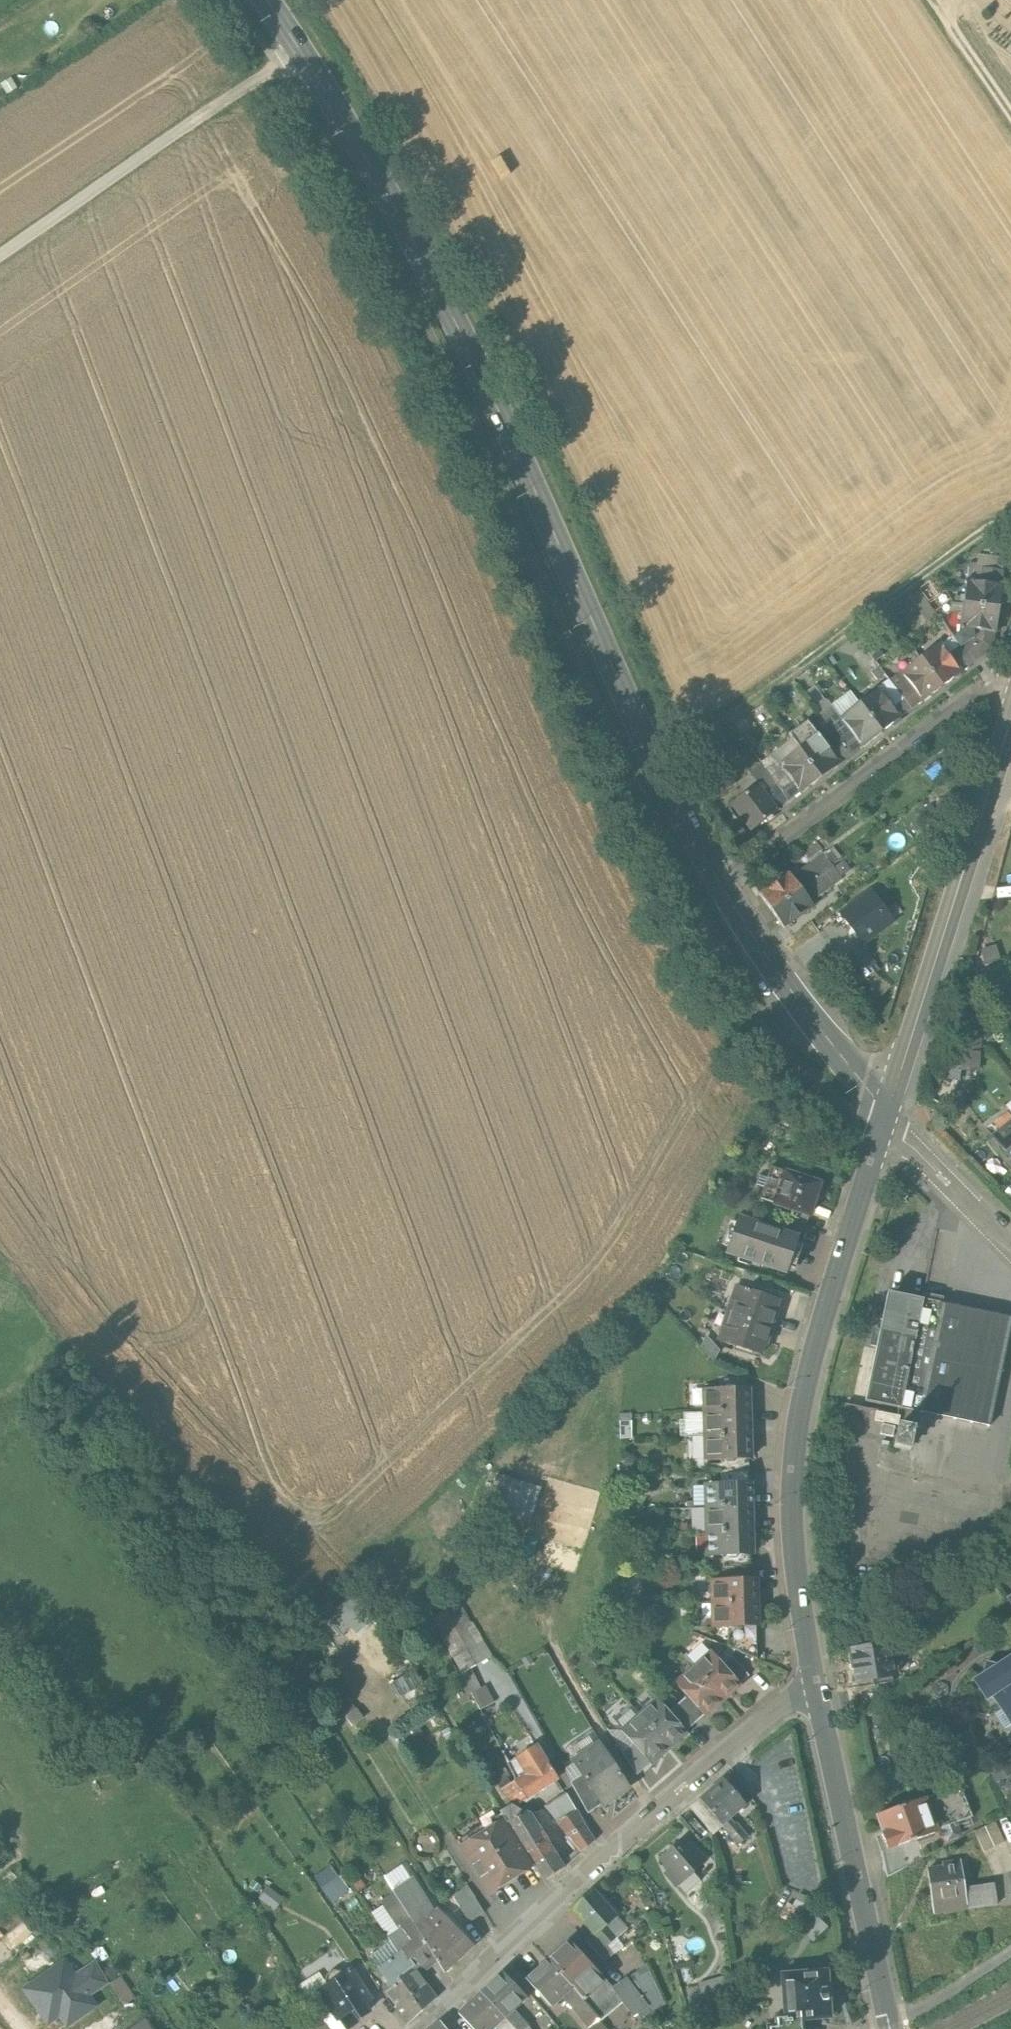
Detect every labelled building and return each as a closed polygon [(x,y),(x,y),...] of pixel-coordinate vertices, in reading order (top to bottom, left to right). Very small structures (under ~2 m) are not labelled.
[(1002,570),(982,568),(981,582),(1000,585),(1002,570)] [(981,582),(967,580),(964,604),(999,609),(1002,585),(981,582)] [(999,609),(964,604),(961,628),(974,630),(994,633),(996,633),(999,609)] [(994,633),(974,630),(973,636),(960,646),(972,663),(992,648),(994,633)] [(948,655),(940,644),(921,658),(943,687),(962,673),(961,671),(948,655)] [(960,646),(948,655),(961,671),(972,663),(960,646)] [(943,687),(921,658),(902,673),(910,684),(922,700),(923,701),(943,687)] [(910,684),(899,692),(911,708),(922,700),(910,684)] [(887,701),(879,690),(860,704),(881,733),(900,719),(887,701)] [(899,692),(887,701),(899,717),(911,708),(899,692)] [(881,733),(860,704),(840,719),(849,730),(861,745),(862,747),(881,733)] [(837,738),(818,713),(807,722),(826,747),(837,738)] [(837,738),(826,747),(807,722),(788,736),(798,750),(820,779),(839,765),(838,763),(849,754),(837,738)] [(849,730),(837,738),(849,754),(861,745),(849,730)] [(798,750),(779,764),(787,775),(799,791),(801,793),(820,779),(798,750)] [(787,775),(776,785),(787,800),(799,791),(787,775)] [(750,828),(787,800),(776,785),(766,792),(758,782),(731,803),(750,828)] [(824,856),(808,867),(817,879),(827,871),(822,863),(827,860),(824,856)] [(789,874),(761,895),(772,911),(817,879),(808,867),(800,873),(798,879),(795,881),(789,874)] [(827,871),(817,879),(825,891),(841,880),(838,875),(833,879),(827,871)] [(817,879),(772,911),(784,928),(813,907),(808,900),(811,897),(817,897),(825,891),(817,879)] [(893,921),(872,893),(841,915),(862,944),(893,921)] [(995,946),(979,951),(983,967),(999,963),(995,946)] [(983,1034),(964,1032),(962,1053),(981,1054),(983,1034)] [(981,1054),(962,1053),(960,1072),(980,1074),(981,1054)] [(958,1081),(941,1077),(930,1102),(939,1107),(956,1104),(958,1081)] [(996,1142),(1010,1161),(1010,1130),(996,1142)] [(820,1183),(771,1167),(760,1199),(809,1215),(820,1183)] [(772,1229),(737,1218),(726,1252),(787,1273),(798,1238),(772,1229)] [(802,1227),(776,1218),(772,1229),(798,1238),(802,1227)] [(888,1292),(865,1399),(899,1406),(900,1401),(920,1405),(918,1411),(988,1426),(1010,1322),(1010,1318),(942,1303),(957,1233),(937,1229),(922,1299),(888,1292)] [(778,1300),(736,1286),(731,1301),(736,1302),(732,1315),(771,1328),(777,1310),(775,1309),(778,1300)] [(771,1328),(732,1315),(727,1328),(723,1326),(718,1340),(760,1354),(763,1346),(765,1347),(771,1328)] [(746,1377),(718,1377),(718,1389),(746,1389),(746,1377)] [(718,1389),(705,1390),(705,1413),(749,1412),(748,1389),(746,1389),(718,1389)] [(870,1407),(844,1401),(841,1415),(867,1421),(870,1407)] [(749,1412),(705,1413),(706,1436),(750,1435),(749,1412)] [(912,1427),(896,1424),(893,1442),(909,1445),(912,1427)] [(750,1435),(706,1436),(707,1461),(720,1461),(748,1460),(750,1460),(750,1435)] [(748,1460),(720,1461),(721,1472),(749,1471),(748,1460)] [(749,1471),(721,1472),(721,1485),(749,1484),(749,1471)] [(721,1485),(707,1485),(708,1508),(751,1507),(751,1484),(721,1485)] [(751,1507),(708,1508),(708,1532),(752,1531),(751,1507)] [(752,1531),(708,1532),(709,1557),(723,1557),(751,1556),(753,1556),(752,1531)] [(751,1567),(751,1556),(723,1557),(723,1567),(726,1567),(751,1567)] [(751,1567),(726,1567),(726,1580),(754,1579),(754,1567),(751,1567)] [(726,1580),(713,1580),(714,1604),(758,1603),(757,1579),(726,1580)] [(434,1613),(462,1672),(493,1657),(465,1599),(434,1613)] [(758,1603),(714,1604),(714,1628),(728,1628),(757,1627),(758,1627),(758,1603)] [(757,1627),(728,1628),(729,1647),(758,1660),(757,1627)] [(891,1642),(852,1649),(858,1681),(897,1674),(895,1664),(900,1663),(898,1651),(893,1652),(891,1642)] [(723,1665),(712,1653),(695,1668),(723,1701),(741,1685),(723,1665)] [(749,1676),(732,1657),(723,1665),(740,1684),(749,1676)] [(998,1666),(986,1663),(984,1675),(975,1681),(987,1699),(993,1695),(1003,1711),(1009,1707),(1010,1710),(1010,1657),(998,1666)] [(723,1701),(695,1668),(677,1684),(688,1697),(705,1716),(705,1717),(723,1701)] [(688,1697),(678,1705),(696,1724),(705,1716),(688,1697)] [(670,1712),(658,1700),(640,1716),(669,1748),(687,1732),(670,1712)] [(678,1705),(670,1712),(687,1732),(696,1724),(678,1705)] [(669,1748),(640,1716),(623,1731),(634,1744),(651,1762),(652,1763),(669,1748)] [(651,1762),(634,1744),(623,1754),(636,1775),(651,1762)] [(602,1745),(574,1764),(582,1775),(603,1807),(630,1788),(615,1765),(602,1745)] [(535,1746),(507,1764),(516,1780),(517,1782),(546,1763),(535,1746)] [(546,1763),(517,1782),(527,1798),(557,1779),(546,1763)] [(603,1807),(582,1775),(570,1783),(589,1816),(603,1807)] [(725,1779),(700,1800),(721,1825),(728,1819),(746,1804),(725,1779)] [(516,1780),(500,1791),(508,1799),(518,1804),(527,1798),(517,1782),(516,1780)] [(960,1786),(923,1799),(935,1831),(972,1817),(960,1786)] [(566,1792),(552,1802),(557,1808),(550,1813),(557,1821),(577,1811),(566,1792)] [(923,1799),(878,1815),(884,1834),(883,1834),(889,1850),(903,1845),(935,1833),(935,1831),(923,1799)] [(513,1805),(508,1808),(503,1802),(497,1806),(505,1820),(508,1823),(524,1814),(513,1805)] [(577,1811),(557,1821),(563,1830),(582,1853),(594,1842),(577,1811)] [(524,1814),(508,1823),(526,1853),(546,1841),(531,1817),(525,1813),(524,1814)] [(748,1836),(736,1822),(733,1825),(728,1819),(721,1825),(737,1845),(748,1836)] [(505,1820),(462,1849),(489,1893),(534,1866),(526,1853),(508,1823),(505,1820)] [(995,1823),(974,1832),(983,1852),(1004,1843),(995,1823)] [(546,1841),(526,1853),(534,1866),(544,1882),(564,1868),(546,1841)] [(684,1841),(662,1860),(673,1873),(668,1876),(678,1888),(704,1865),(684,1841)] [(889,1850),(882,1852),(887,1877),(910,1865),(903,1845),(889,1850)] [(961,1862),(943,1865),(944,1869),(929,1871),(935,1913),(997,1905),(993,1884),(964,1887),(961,1862)] [(319,1872),(332,1900),(349,1892),(336,1864),(319,1872)] [(443,1942),(428,1919),(425,1921),(423,1917),(433,1910),(412,1878),(394,1890),(396,1894),(410,1916),(421,1936),(438,1963),(444,1973),(459,1959),(443,1942)] [(627,1931),(593,1891),(570,1910),(604,1950),(627,1931)] [(417,1939),(421,1936),(396,1894),(381,1902),(384,1907),(371,1914),(398,1954),(402,1951),(413,1942),(410,1939),(415,1936),(417,1939)] [(475,1901),(461,1910),(470,1923),(483,1914),(475,1901)] [(473,1946),(438,1909),(428,1919),(443,1942),(459,1959),(473,1946)] [(417,1939),(415,1936),(410,1939),(413,1942),(402,1951),(414,1966),(398,1978),(401,1982),(416,1971),(420,1976),(438,1963),(421,1936),(417,1939)] [(612,1989),(570,1940),(547,1960),(586,2005),(600,2021),(622,2003),(612,1990),(612,1989)] [(402,1951),(398,1954),(376,1972),(390,1990),(401,1982),(398,1978),(414,1966),(402,1951)] [(70,2026),(103,2004),(96,1993),(113,1981),(98,1958),(79,1970),(69,1955),(24,1985),(51,2025),(63,2017),(70,2026)] [(586,2005),(547,1960),(526,1978),(549,2006),(563,1994),(564,1999),(576,2013),(586,2005)] [(612,1989),(612,1990),(622,2003),(633,2016),(647,2007),(651,2012),(665,2004),(646,1965),(612,1989)] [(352,1970),(344,1975),(341,1971),(334,1970),(327,1974),(325,1981),(328,1985),(326,1986),(319,1991),(330,2009),(337,2020),(339,2019),(353,2010),(357,2015),(363,2017),(365,2015),(366,2009),(362,2003),(365,1998),(368,1996),(352,1970)] [(416,1971),(401,1982),(422,2012),(437,1999),(420,1976),(416,1971)] [(782,1975),(786,2017),(776,2018),(777,2024),(767,2025),(767,2028),(803,2028),(802,2019),(830,2017),(829,2001),(832,2001),(831,1987),(828,1988),(826,1971),(782,1975)] [(526,1998),(502,1972),(480,1993),(504,2018),(511,2012),(526,1998)] [(317,1973),(296,1987),(316,2017),(330,2009),(319,1991),(326,1986),(317,1973)] [(135,2000),(120,1979),(110,1985),(113,1989),(123,2006),(124,2008),(135,2000)] [(422,2012),(401,1982),(390,1990),(387,1993),(397,2007),(395,2008),(408,2025),(422,2012)] [(480,1993),(458,2014),(473,2028),(492,2028),(497,2025),(504,2018),(480,1993)] [(528,2013),(540,2028),(549,2028),(554,2025),(538,2005),(528,2013)] [(576,2013),(590,2028),(605,2028),(606,2028),(600,2021),(586,2005),(576,2013)] [(330,2009),(316,2017),(326,2028),(345,2028),(339,2019),(337,2020),(330,2009)] [(520,2016),(511,2012),(504,2018),(514,2028),(531,2028),(520,2016)] [(302,2028),(326,2028),(316,2017),(302,2028)] [(504,2018),(497,2025),(499,2028),(514,2028),(504,2018)]
